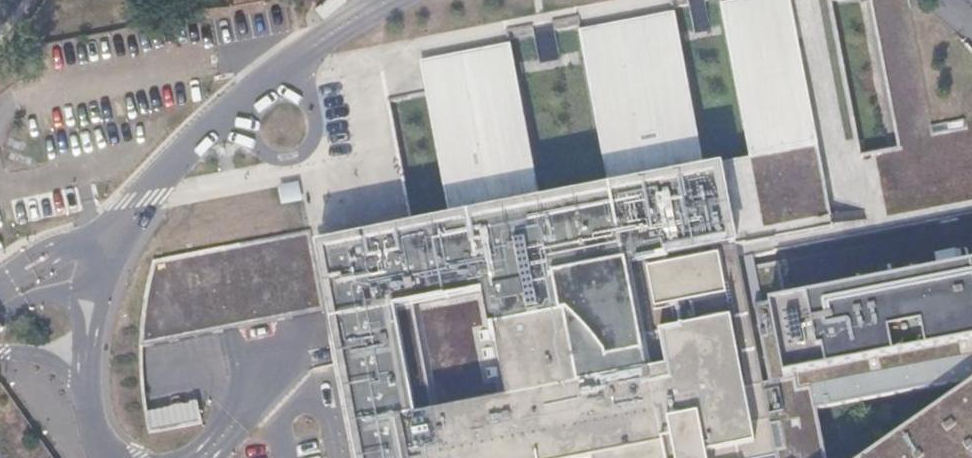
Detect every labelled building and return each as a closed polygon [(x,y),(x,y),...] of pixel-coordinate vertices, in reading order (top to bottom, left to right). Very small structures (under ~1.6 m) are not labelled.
[(755,307),(766,304),(755,254),(971,214),(971,53),(968,48),(933,15),(910,0),(872,0),(902,155),(860,162),(830,6),(860,0),(816,0),(729,16),(756,165),(708,174),(681,24),(588,41),(614,190),(545,203),(518,54),(429,69),(456,223),(389,235),(323,247),(320,232),(310,234),(161,261),(147,345),(339,310),(343,331),(366,457),(783,457),(755,307)] [(766,304),(755,307),(783,457),(828,457),(817,410),(971,387),(971,265),(766,304)] [(339,310),(330,312),(356,457),(366,457),(343,331),(339,310)] [(874,457),(971,457),(971,394),(874,457)] [(202,403),(202,401),(150,411),(154,431),(206,422),(202,403)]
